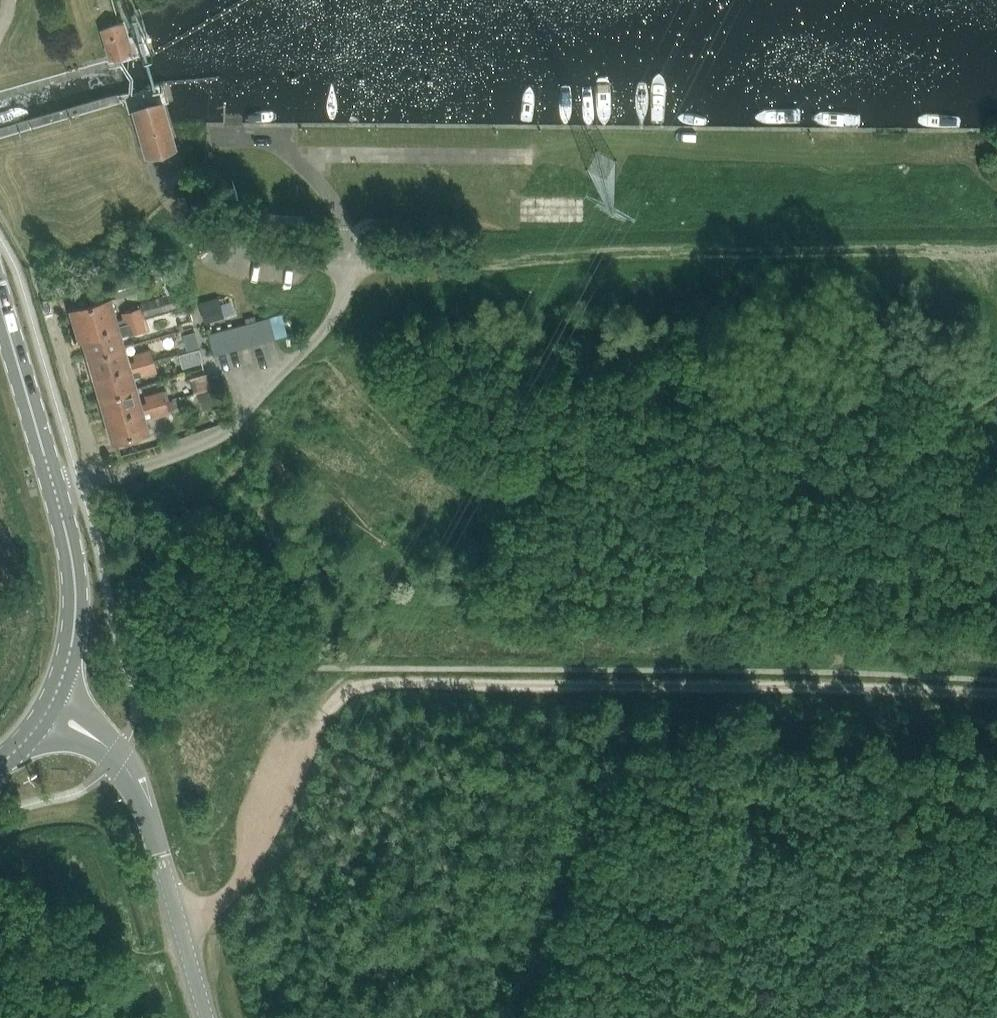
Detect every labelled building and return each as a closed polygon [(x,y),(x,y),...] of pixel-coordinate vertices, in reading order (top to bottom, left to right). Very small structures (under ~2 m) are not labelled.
[(100,29),(108,59),(133,52),(124,22),(100,29)] [(176,149),(163,102),(130,111),(144,158),(176,149)] [(116,298),(144,290),(139,274),(111,282),(116,298)] [(169,298),(140,304),(143,316),(171,309),(169,298)] [(125,319),(116,321),(110,300),(92,305),(92,304),(88,305),(88,306),(72,310),(79,338),(83,337),(142,320),(140,309),(124,314),(125,319)] [(214,354),(274,338),(287,334),(282,314),(269,318),(208,334),(214,354)] [(88,357),(123,347),(120,336),(129,333),(129,334),(145,330),(142,320),(83,337),(88,357)] [(94,377),(152,361),(150,351),(134,355),(136,361),(127,363),(123,347),(88,357),(94,377)] [(199,350),(178,355),(182,369),(203,363),(199,350)] [(100,398),(134,389),(131,378),(140,375),(140,376),(155,371),(152,361),(94,377),(100,398)] [(187,380),(192,397),(211,391),(206,374),(187,380)] [(106,419),(164,403),(161,393),(145,397),(147,403),(138,405),(134,389),(100,398),(106,419)] [(328,412),(342,398),(334,390),(320,405),(328,412)] [(164,403),(106,419),(112,440),(127,436),(131,435),(145,431),(141,414),(149,411),(151,417),(166,413),(164,403)]
